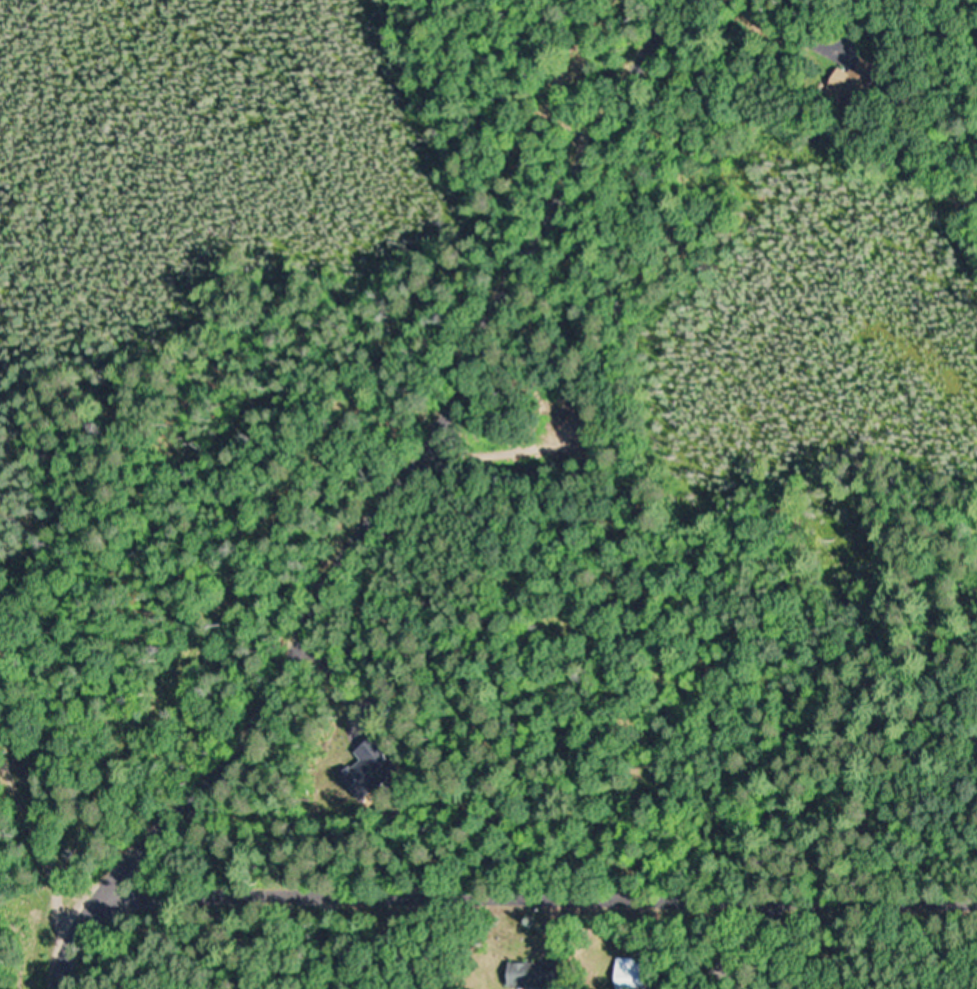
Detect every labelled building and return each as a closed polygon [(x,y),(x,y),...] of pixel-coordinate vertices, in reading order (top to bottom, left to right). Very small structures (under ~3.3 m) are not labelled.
[(876,67),(862,59),(853,75),(837,66),(820,95),(842,107),(847,98),(856,103),(876,67)] [(650,958),(620,958),(620,988),(650,988),(650,958)] [(558,988),(558,964),(515,964),(515,988),(558,988)]
